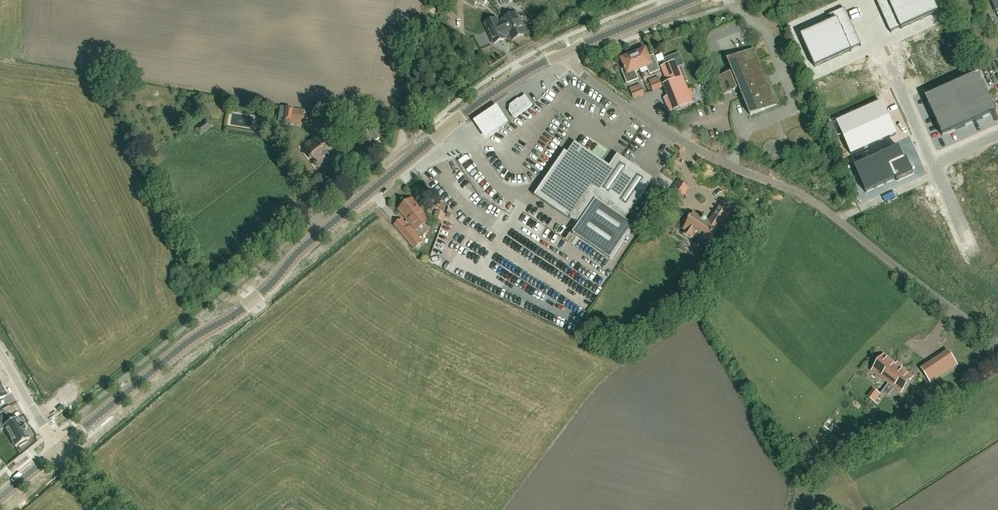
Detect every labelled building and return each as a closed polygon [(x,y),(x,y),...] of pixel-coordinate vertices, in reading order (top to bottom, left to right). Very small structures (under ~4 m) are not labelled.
[(901,30),(939,12),(933,0),(876,0),(890,32),(900,28),(901,30)] [(851,52),(851,50),(861,46),(844,9),(828,16),(828,17),(829,17),(831,22),(800,36),(815,68),(851,52)] [(502,20),(503,22),(499,24),(496,19),(485,24),(494,45),(506,39),(505,38),(509,36),(512,41),(526,34),(517,14),(502,20)] [(633,54),(641,71),(647,68),(650,75),(660,71),(654,55),(649,58),(645,50),(642,52),(641,50),(633,54)] [(718,78),(725,94),(739,88),(751,115),(777,105),(754,50),(728,60),(733,72),(718,78)] [(633,54),(625,57),(625,58),(622,60),(625,69),(622,71),(627,84),(638,79),(636,73),(641,71),(633,54)] [(665,65),(661,67),(668,84),(664,86),(674,110),(693,102),(678,66),(676,61),(665,65)] [(996,112),(979,74),(925,98),(943,136),(996,112)] [(653,91),(662,87),(657,76),(648,79),(653,91)] [(636,98),(646,94),(641,85),(631,89),(636,98)] [(515,118),(533,105),(525,96),(511,106),(510,112),(515,118)] [(474,119),(486,136),(509,121),(497,103),(474,119)] [(851,156),(896,135),(881,103),(836,123),(851,156)] [(283,122),(303,125),(305,111),(286,108),(283,122)] [(200,136),(212,127),(207,120),(195,129),(200,136)] [(369,133),(374,142),(381,137),(376,129),(369,133)] [(335,153),(335,151),(334,150),(332,149),(329,147),(329,143),(325,142),(321,136),(310,144),(309,143),(306,146),(306,147),(305,148),(309,153),(308,157),(313,158),(315,161),(314,161),(313,164),(315,167),(317,167),(325,161),(327,161),(329,160),(329,158),(335,153)] [(539,195),(580,223),(573,234),(610,260),(633,226),(625,220),(653,180),(618,155),(608,169),(597,162),(599,159),(575,143),(539,195)] [(897,181),(913,174),(907,159),(905,160),(899,147),(854,167),(866,193),(896,179),(897,181)] [(690,188),(679,181),(668,198),(679,205),(690,188)] [(417,231),(430,220),(411,199),(399,209),(417,231)] [(687,221),(685,225),(686,226),(684,228),(686,230),(684,233),(692,238),(696,232),(702,236),(700,239),(708,243),(713,234),(715,235),(724,221),(725,221),(732,210),(721,203),(708,224),(706,223),(707,220),(707,219),(704,217),(703,217),(702,218),(694,213),(688,222),(687,221)] [(501,260),(509,265),(530,231),(534,234),(545,217),(524,204),(514,218),(509,215),(482,258),(497,267),(501,260)] [(423,243),(410,227),(402,234),(415,249),(423,243)] [(884,356),(873,370),(901,392),(912,378),(884,356)] [(953,361),(924,374),(929,385),(958,372),(953,361)] [(73,373),(68,379),(72,383),(71,384),(75,388),(82,380),(73,373)] [(0,414),(0,431),(4,428),(15,447),(18,445),(19,447),(27,442),(26,441),(29,439),(25,431),(26,430),(26,429),(24,425),(23,425),(22,426),(17,418),(11,422),(4,412),(0,414)]
